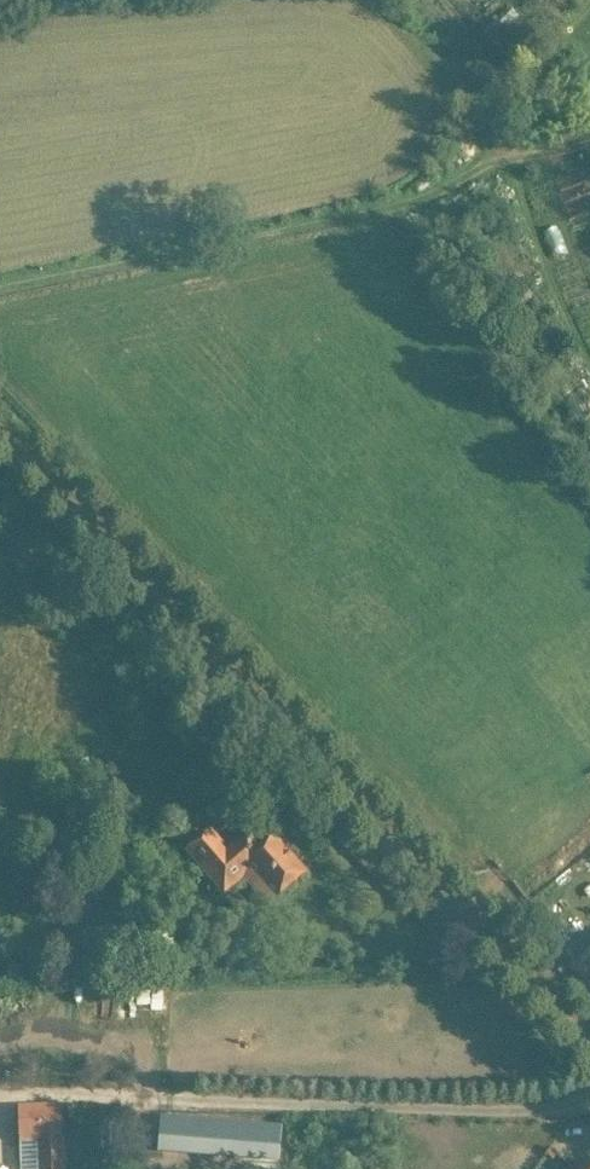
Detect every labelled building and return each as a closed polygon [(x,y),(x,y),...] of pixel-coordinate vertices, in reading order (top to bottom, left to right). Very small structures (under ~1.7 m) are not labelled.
[(279,898),(288,890),(306,874),(275,838),(262,850),(250,835),(228,855),(210,833),(192,849),(226,889),(251,867),(279,898)] [(61,1126),(60,1109),(21,1110),(23,1140),(43,1140),(44,1168),(63,1168),(61,1126)] [(166,1117),(164,1138),(255,1146),(257,1125),(166,1117)]
